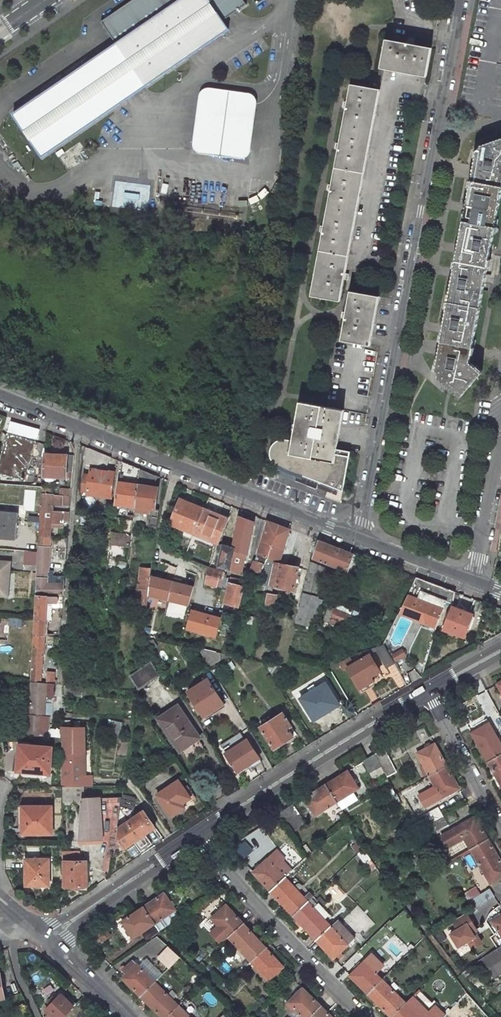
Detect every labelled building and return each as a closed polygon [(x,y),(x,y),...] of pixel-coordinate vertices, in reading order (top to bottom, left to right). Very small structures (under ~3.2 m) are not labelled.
[(233,32),(227,23),(250,8),(245,0),(137,0),(104,22),(119,44),(15,113),(44,157),(233,32)] [(434,47),(389,38),(383,67),(429,76),(434,47)] [(382,88),(354,83),(314,294),(343,299),(382,88)] [(200,97),(194,143),(252,151),(258,105),(239,102),(236,118),(218,116),(220,99),(200,97)] [(220,99),(218,116),(236,118),(239,102),(220,99)] [(478,148),(436,375),(462,397),(483,371),(472,363),(500,203),(500,140),(478,148)] [(382,295),(353,290),(344,337),(373,343),(382,295)] [(345,412),(301,403),(294,442),(292,455),(335,463),(338,450),(345,412)] [(7,432),(1,453),(0,453),(0,473),(25,480),(36,440),(7,432)] [(344,492),(352,453),(338,450),(335,463),(292,455),(294,442),(287,441),(283,441),(279,442),(276,444),(273,447),(272,451),(271,455),(272,459),(274,462),(276,465),(280,467),(344,492)] [(72,473),(73,456),(44,453),(43,475),(66,477),(66,472),(72,473)] [(135,507),(138,484),(138,482),(140,469),(122,462),(120,479),(124,479),(124,482),(119,482),(116,504),(117,504),(135,507)] [(116,472),(91,468),(88,494),(100,496),(101,492),(113,494),(116,472)] [(156,510),(159,487),(154,487),(156,476),(140,469),(138,482),(138,484),(135,507),(156,510)] [(51,493),(42,492),(41,507),(53,508),(53,504),(60,504),(60,495),(51,495),(51,493)] [(69,505),(70,494),(62,494),(60,494),(60,495),(62,496),(61,505),(69,505)] [(204,509),(181,499),(170,524),(194,534),(204,509)] [(40,523),(52,524),(53,508),(41,507),(40,523)] [(156,510),(135,507),(135,510),(152,513),(151,516),(159,517),(160,510),(156,510)] [(194,534),(218,544),(228,519),(204,509),(194,534)] [(0,510),(0,535),(16,536),(18,512),(0,510)] [(60,511),(59,519),(69,520),(69,511),(60,511)] [(124,518),(123,531),(118,530),(118,534),(131,536),(134,515),(129,515),(129,519),(124,518)] [(110,518),(100,516),(98,528),(108,530),(110,518)] [(158,525),(159,517),(151,516),(150,522),(148,521),(147,524),(158,525)] [(245,554),(247,554),(254,522),(240,518),(232,549),(232,551),(233,551),(245,554)] [(279,561),(289,529),(267,521),(257,553),(279,561)] [(39,535),(51,536),(52,524),(40,523),(39,535)] [(111,534),(110,543),(131,546),(132,536),(131,536),(118,534),(111,534)] [(39,546),(51,547),(51,536),(39,535),(39,546)] [(59,548),(67,549),(67,547),(68,538),(59,537),(59,548)] [(312,557),(349,571),(356,555),(318,540),(312,557)] [(218,567),(229,570),(233,551),(232,551),(232,549),(223,546),(220,545),(219,549),(222,550),(218,567)] [(36,594),(64,594),(64,584),(65,575),(54,574),(55,570),(50,569),(51,547),(39,546),(38,551),(38,564),(36,594)] [(58,559),(66,559),(67,549),(59,548),(58,559)] [(24,563),(38,564),(38,551),(25,550),(24,563)] [(229,570),(240,573),(245,554),(233,551),(229,570)] [(263,562),(253,558),(250,570),(260,573),(263,562)] [(150,584),(148,598),(156,599),(158,586),(162,586),(165,560),(153,559),(153,563),(151,563),(149,581),(150,581),(150,584)] [(0,561),(0,595),(7,595),(9,561),(0,561)] [(274,563),(269,585),(277,586),(294,590),(299,567),(281,564),(274,563)] [(311,563),(298,623),(314,627),(323,597),(319,597),(325,566),(311,563)] [(204,584),(217,588),(217,586),(220,587),(222,579),(221,579),(223,572),(208,568),(204,584)] [(238,606),(243,588),(245,582),(231,578),(224,602),(238,606)] [(398,614),(434,627),(444,603),(451,605),(452,594),(415,579),(398,614)] [(150,584),(142,584),(139,604),(147,604),(148,598),(150,584)] [(273,604),(274,594),(265,593),(264,603),(273,604)] [(36,596),(33,634),(45,635),(46,635),(47,620),(52,620),(53,605),(47,605),(48,596),(36,596)] [(146,606),(155,608),(156,599),(148,598),(147,604),(146,606)] [(470,613),(452,607),(444,630),(463,636),(468,623),(472,623),(473,617),(470,613)] [(213,637),(218,616),(187,608),(181,630),(213,637)] [(337,620),(358,628),(361,619),(334,608),(333,611),(329,610),(325,620),(335,624),(337,620)] [(8,624),(21,625),(22,617),(9,616),(8,624)] [(45,656),(46,635),(45,635),(33,634),(31,679),(31,682),(42,682),(43,656),(45,656)] [(368,679),(379,672),(369,657),(375,653),(384,669),(393,664),(382,646),(355,655),(360,663),(353,667),(348,670),(360,688),(369,683),(368,679)] [(211,667),(220,661),(221,652),(198,647),(211,667)] [(348,670),(353,667),(350,661),(340,667),(344,673),(348,670)] [(139,688),(160,675),(152,662),(130,676),(139,688)] [(330,672),(339,669),(336,662),(326,665),(330,672)] [(56,680),(56,672),(48,671),(48,683),(58,684),(58,680),(56,680)] [(209,679),(188,692),(204,717),(225,704),(209,679)] [(38,736),(39,717),(41,717),(44,717),(46,683),(42,682),(31,682),(27,735),(38,736)] [(325,683),(299,700),(313,721),(339,704),(325,683)] [(66,694),(81,694),(82,686),(66,684),(66,694)] [(485,691),(475,696),(488,719),(498,713),(485,691)] [(159,718),(180,751),(182,750),(188,758),(203,748),(198,740),(200,739),(179,706),(159,718)] [(282,714),(262,728),(276,748),(296,735),(282,714)] [(86,729),(62,729),(62,738),(63,786),(84,786),(96,786),(95,776),(86,776),(86,729)] [(491,731),(473,741),(485,763),(500,754),(500,748),(491,731)] [(241,734),(221,748),(225,754),(246,740),(241,734)] [(260,758),(248,739),(246,740),(225,754),(237,772),(260,758)] [(50,745),(18,745),(18,771),(51,770),(50,745)] [(433,745),(416,755),(428,777),(446,768),(433,745)] [(390,775),(398,770),(386,749),(377,754),(387,770),(390,775)] [(365,762),(374,778),(387,770),(377,754),(365,762)] [(485,763),(500,790),(500,754),(485,763)] [(428,777),(440,800),(458,791),(446,768),(428,777)] [(326,786),(336,803),(337,803),(341,810),(358,800),(353,792),(359,789),(349,772),(326,786)] [(179,780),(158,795),(172,816),(186,808),(184,804),(191,799),(179,780)] [(63,800),(77,800),(77,796),(84,795),(84,786),(63,786),(63,800)] [(336,803),(326,786),(306,799),(316,816),(336,803)] [(84,799),(81,842),(105,840),(102,797),(84,799)] [(52,806),(19,807),(19,834),(53,833),(52,806)] [(292,835),(307,825),(295,806),(280,816),(292,835)] [(436,810),(423,817),(427,825),(441,818),(436,810)] [(155,829),(144,812),(128,823),(140,840),(146,835),(155,829)] [(427,825),(432,833),(445,826),(441,818),(427,825)] [(473,818),(439,838),(446,849),(463,839),(469,850),(486,840),(473,818)] [(117,839),(124,850),(135,842),(140,840),(128,823),(118,830),(117,839)] [(135,842),(143,854),(154,847),(146,835),(140,840),(135,842)] [(490,885),(500,878),(500,865),(486,840),(469,850),(490,885)] [(252,851),(244,843),(233,854),(241,862),(252,851)] [(358,855),(367,864),(372,859),(365,849),(358,855)] [(83,852),(64,853),(64,860),(83,860),(83,852)] [(50,859),(27,859),(27,884),(50,884),(50,859)] [(286,878),(267,859),(253,873),(270,891),(286,878)] [(88,862),(67,861),(66,886),(88,886),(88,862)] [(308,902),(286,878),(270,891),(294,916),(308,902)] [(475,888),(462,895),(467,903),(479,896),(475,888)] [(471,911),(493,898),(488,891),(479,896),(467,903),(471,911)] [(153,925),(175,911),(164,893),(142,908),(153,925)] [(294,916),(316,940),(331,926),(325,920),(331,915),(319,903),(314,908),(308,902),(294,916)] [(238,919),(226,906),(212,919),(229,938),(246,923),(240,917),(238,919)] [(142,908),(121,921),(132,938),(153,925),(142,908)] [(159,931),(180,918),(175,911),(153,925),(155,927),(159,931)] [(475,931),(465,914),(451,922),(456,931),(449,935),(457,947),(466,942),(470,950),(480,945),(475,936),(473,938),(471,934),(475,931)] [(492,923),(500,937),(500,916),(492,923)] [(331,926),(316,940),(334,959),(354,940),(336,921),(331,926)] [(229,938),(252,963),(267,950),(244,925),(229,938)] [(492,977),(500,972),(500,946),(481,959),(492,977)] [(158,957),(168,968),(179,957),(169,947),(158,957)] [(267,950),(252,963),(269,981),(283,968),(273,957),(276,954),(270,947),(267,950)] [(153,982),(132,960),(121,970),(124,974),(121,977),(139,995),(153,982)] [(381,980),(363,963),(349,977),(354,983),(367,995),(381,980)] [(381,980),(367,995),(389,1016),(390,1016),(404,1003),(381,980)] [(177,1006),(153,982),(139,995),(160,1016),(165,1016),(177,1006)] [(287,1002),(301,1016),(310,1016),(320,1006),(302,988),(287,1002)] [(73,1007),(61,995),(56,1000),(53,997),(47,1003),(50,1006),(43,1013),(46,1016),(64,1016),(73,1007)] [(428,1014),(411,996),(404,1003),(418,1016),(425,1016),(428,1014)] [(404,1003),(390,1016),(418,1016),(404,1003)] [(177,1006),(165,1016),(188,1016),(177,1006)] [(320,1006),(310,1016),(331,1016),(320,1006)] [(425,1016),(444,1016),(445,1016),(435,1006),(428,1014),(425,1016)]
